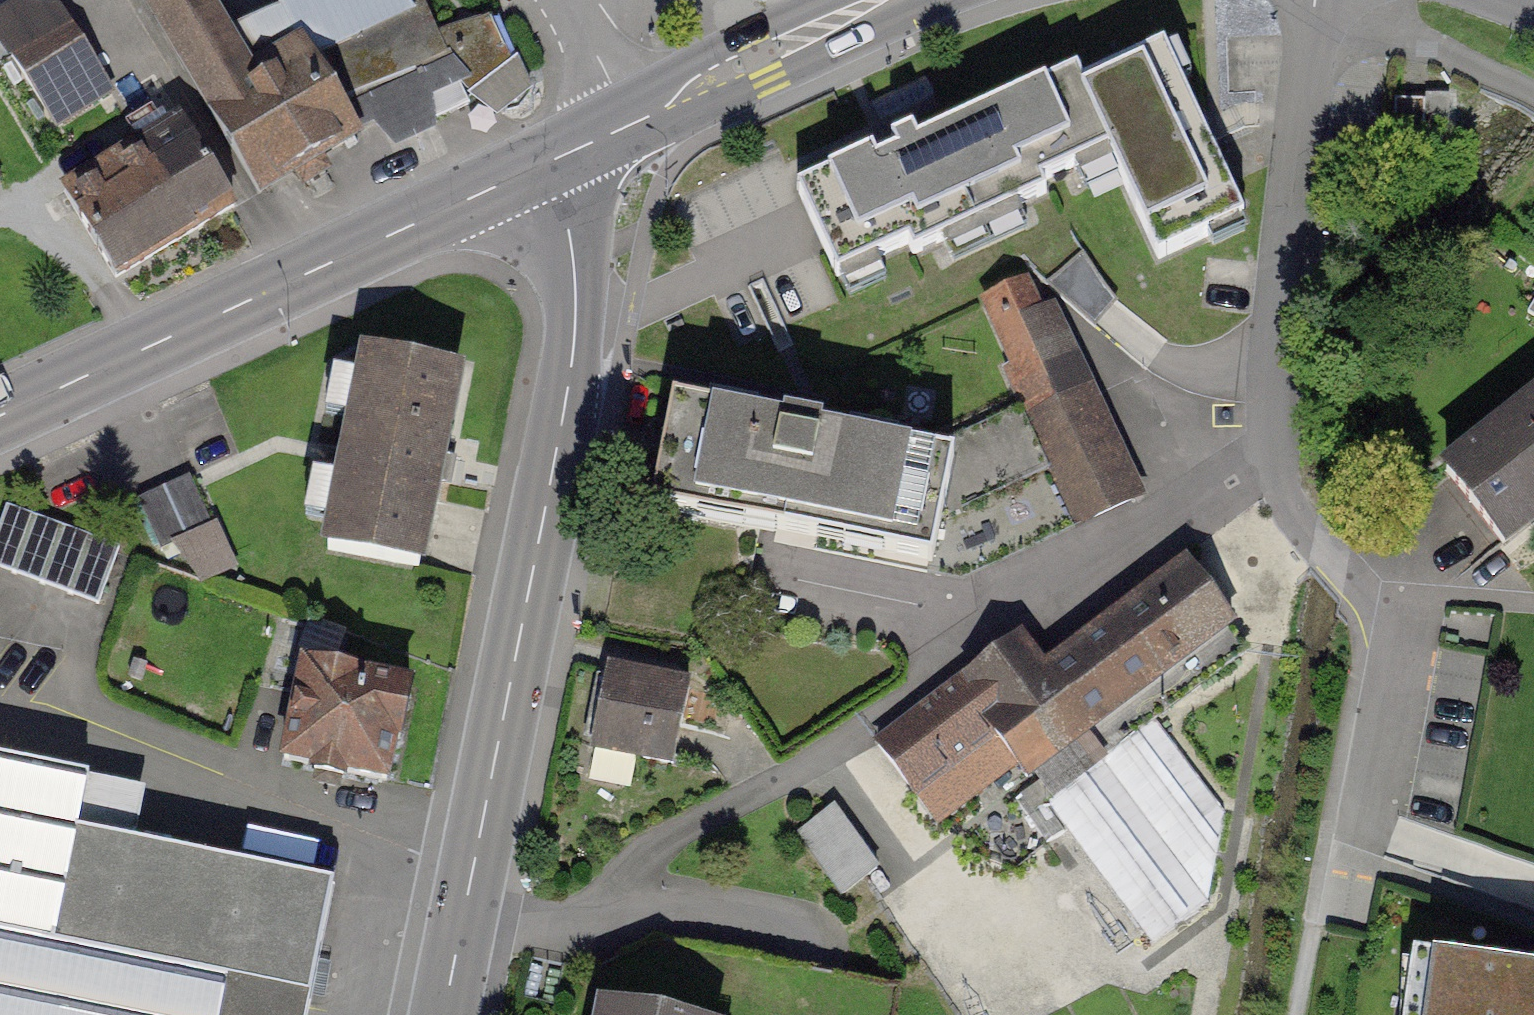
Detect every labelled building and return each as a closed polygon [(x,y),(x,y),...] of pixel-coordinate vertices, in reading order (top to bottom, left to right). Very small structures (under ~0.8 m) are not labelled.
[(245,184),(333,134),(272,28),(246,43),(221,0),(139,0),(245,184)] [(383,145),(478,92),(414,0),(286,0),(383,145)] [(33,89),(55,128),(117,94),(95,55),(65,3),(4,38),(33,89)] [(1236,186),(1148,8),(1091,36),(1180,214),(1236,186)] [(1088,36),(816,169),(858,254),(1130,122),(1088,36)] [(1458,100),(1401,99),(1399,155),(1456,157),(1458,100)] [(185,224),(225,200),(173,116),(134,140),(185,224)] [(109,270),(185,224),(134,140),(58,186),(109,270)] [(1033,255),(984,278),(1102,522),(1150,499),(1033,255)] [(429,589),(474,354),(356,331),(312,567),(429,589)] [(1426,444),(1517,564),(1533,551),(1533,363),(1426,444)] [(947,441),(698,393),(675,515),(923,563),(947,441)] [(152,489),(188,585),(239,566),(202,470),(152,489)] [(84,546),(89,529),(8,507),(0,536),(0,564),(109,595),(119,556),(84,546)] [(1216,546),(962,725),(1008,790),(1262,611),(1216,546)] [(401,771),(415,667),(295,652),(281,756),(401,771)] [(705,670),(609,653),(590,759),(686,776),(705,670)] [(0,775),(0,1014),(302,1014),(325,901),(126,860),(138,803),(0,775)] [(807,822),(841,886),(881,864),(846,801),(807,822)] [(1413,1014),(1533,1014),(1533,962),(1421,949),(1413,1014)] [(594,1014),(679,1014),(597,999),(594,1014)]
